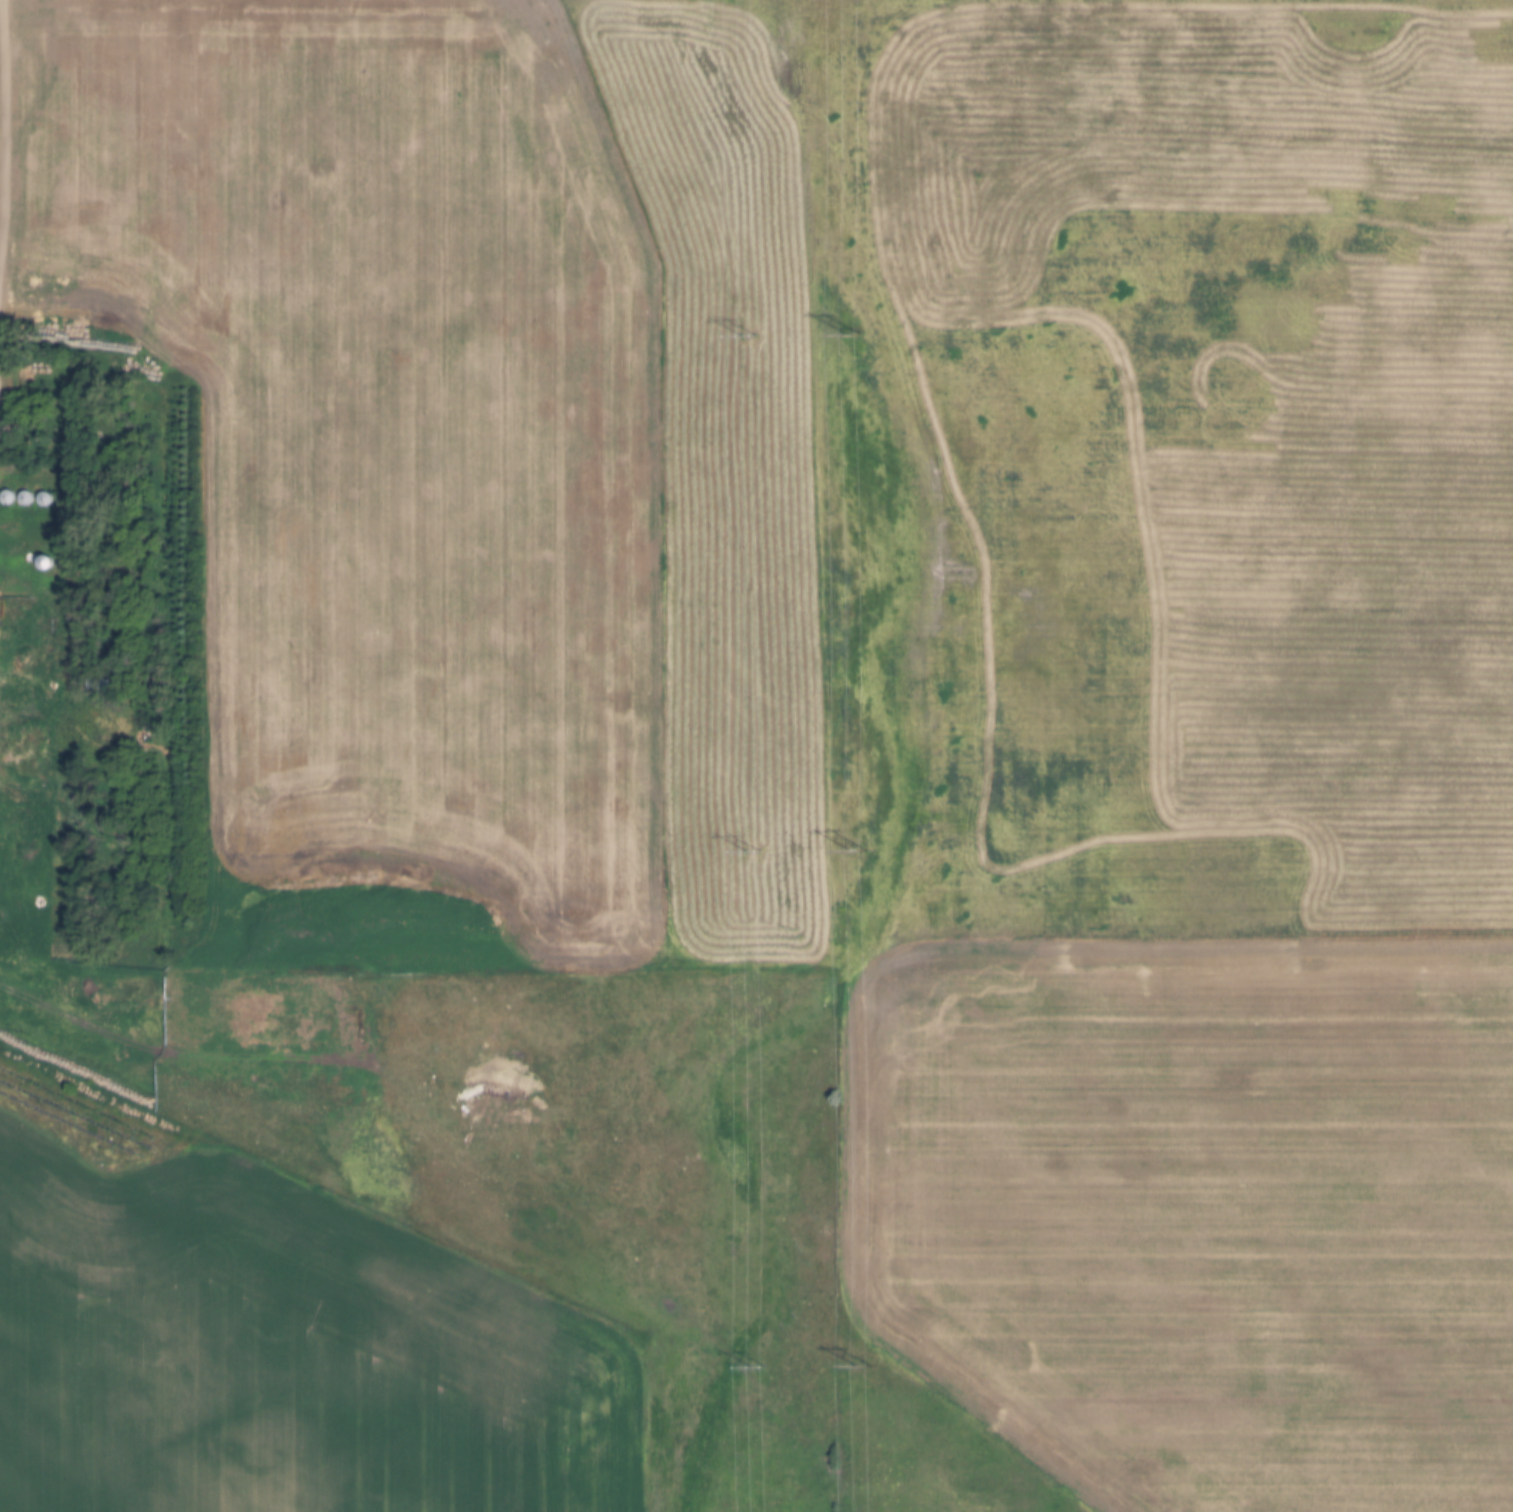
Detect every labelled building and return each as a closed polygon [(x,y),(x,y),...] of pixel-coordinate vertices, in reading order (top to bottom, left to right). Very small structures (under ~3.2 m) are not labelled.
[(16,503),(14,491),(1,493),(3,505),(16,503)] [(21,504),(31,503),(29,492),(19,494),(21,504)] [(39,493),(38,505),(50,505),(51,494),(39,493)] [(227,1014),(214,1003),(206,1012),(219,1023),(227,1014)]
